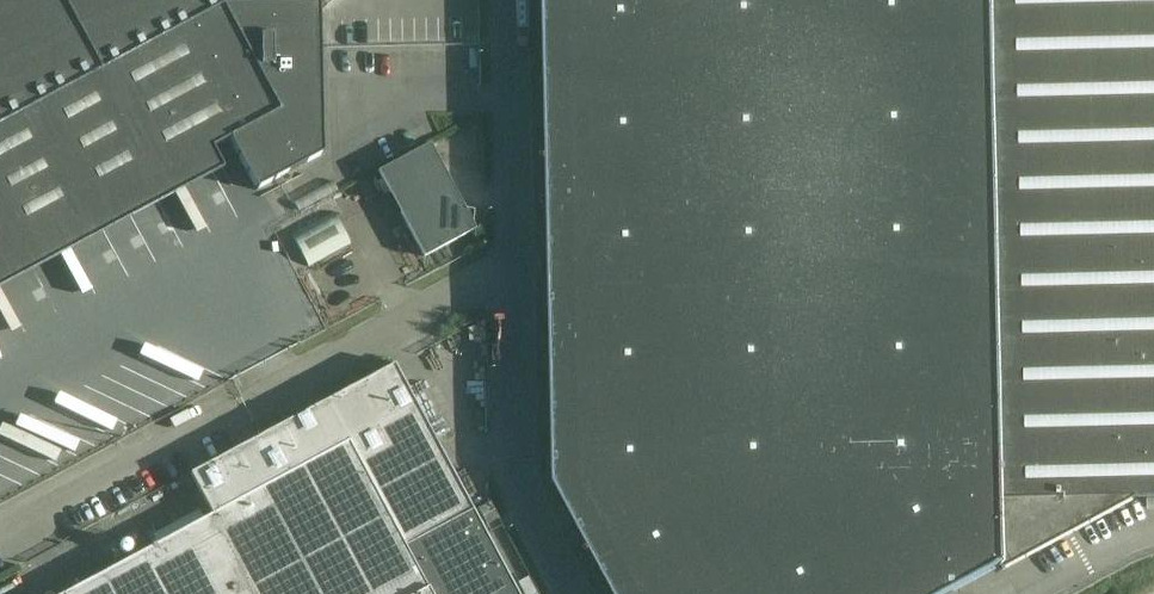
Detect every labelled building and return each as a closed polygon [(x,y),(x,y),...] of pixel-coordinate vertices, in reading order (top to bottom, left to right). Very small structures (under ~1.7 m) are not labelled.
[(314,2),(311,6),(222,8),(218,0),(0,0),(0,263),(229,140),(229,141),(256,191),(322,155),(319,14),(323,10),(314,2)] [(558,485),(617,593),(950,593),(1002,566),(1004,570),(1017,563),(1139,497),(1153,497),(1153,0),(548,0),(558,485)] [(466,212),(430,144),(378,172),(424,258),(476,230),(473,225),(474,214),(466,212)] [(293,236),(310,269),(352,246),(335,214),(293,236)] [(473,512),(394,365),(191,474),(212,515),(65,593),(517,593),(473,512)] [(499,519),(490,503),(478,509),(487,525),(499,519)]
